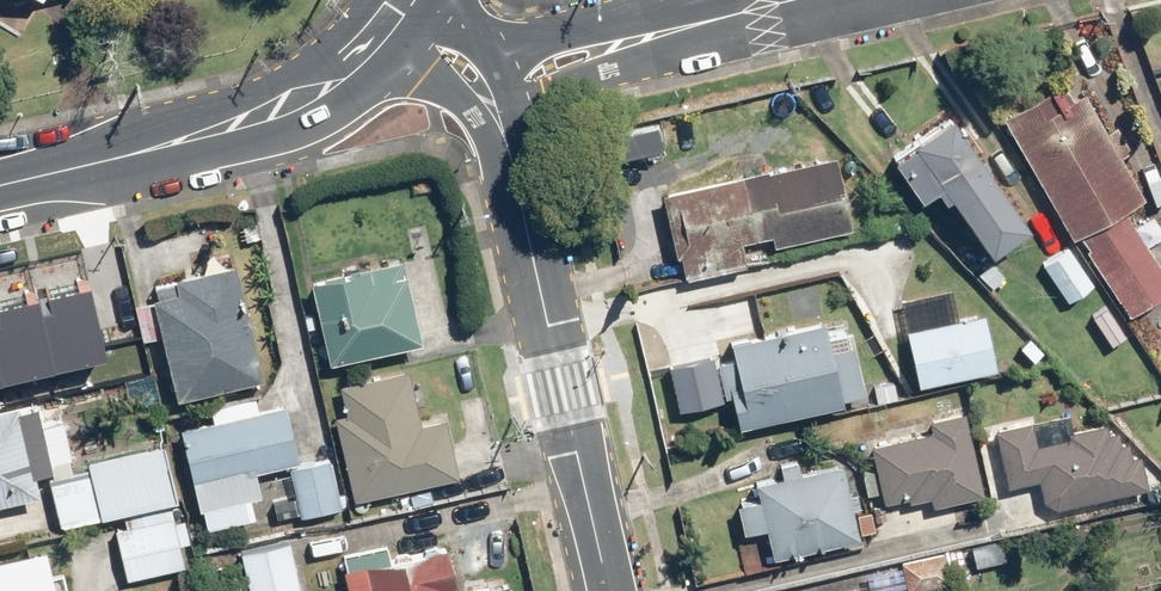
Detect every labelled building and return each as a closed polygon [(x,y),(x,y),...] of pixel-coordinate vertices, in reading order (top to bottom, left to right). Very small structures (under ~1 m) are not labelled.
[(1075,73),(1003,115),(1072,237),(1145,196),(1075,73)] [(917,143),(895,158),(922,196),(937,186),(945,197),(950,194),(991,252),(1029,225),(950,112),(913,138),(917,143)] [(756,155),(664,172),(685,276),(746,264),(742,243),(771,237),(773,245),(853,229),(839,155),(760,171),(756,155)] [(1085,245),(1130,313),(1160,293),(1160,264),(1129,216),(1085,245)] [(1068,244),(1041,262),(1067,301),(1094,284),(1068,244)] [(403,258),(312,278),(330,361),(422,341),(403,258)] [(238,263),(151,283),(177,398),(265,378),(238,263)] [(105,362),(88,291),(0,311),(0,386),(105,362)] [(1105,304),(1091,314),(1114,346),(1128,335),(1105,304)] [(942,317),(906,324),(919,385),(997,368),(985,312),(943,321),(942,317)] [(824,319),(730,339),(733,355),(716,359),(723,394),(733,392),(740,425),(845,403),(844,395),(862,392),(848,325),(827,330),(824,319)] [(407,369),(341,386),(348,413),(334,417),(355,500),(460,474),(445,417),(419,423),(416,411),(428,408),(421,381),(411,384),(407,369)] [(933,389),(937,413),(967,408),(963,384),(933,389)] [(214,419),(181,427),(207,528),(255,516),(251,502),(263,498),(256,472),(298,461),(283,404),(257,411),(254,397),(211,407),(214,419)] [(54,474),(37,401),(0,409),(0,505),(41,496),(37,478),(54,474)] [(934,431),(872,445),(884,500),(908,495),(909,502),(929,497),(931,507),(985,496),(966,412),(931,420),(934,431)] [(1035,420),(992,429),(1005,485),(1039,478),(1046,511),(1147,488),(1139,453),(1130,455),(1127,440),(1120,442),(1117,428),(1108,430),(1107,421),(1073,429),(1074,433),(1040,441),(1035,420)] [(88,473),(100,517),(179,496),(165,443),(86,464),(88,473)] [(326,455),(289,465),(304,517),(349,504),(345,491),(337,493),(326,455)] [(843,463),(757,481),(760,495),(735,500),(742,533),(767,528),(772,554),(858,536),(843,463)] [(100,517),(88,473),(50,483),(61,527),(100,517)] [(126,581),(185,566),(180,547),(191,544),(185,521),(174,523),(172,514),(113,529),(126,581)] [(240,553),(248,590),(303,590),(292,542),(240,553)] [(346,570),(349,590),(461,590),(451,545),(346,570)] [(0,559),(0,590),(56,590),(46,548),(0,559)] [(904,559),(905,564),(862,574),(867,590),(894,590),(953,576),(946,548),(904,559)] [(488,584),(489,590),(510,590),(508,580),(488,584)]
